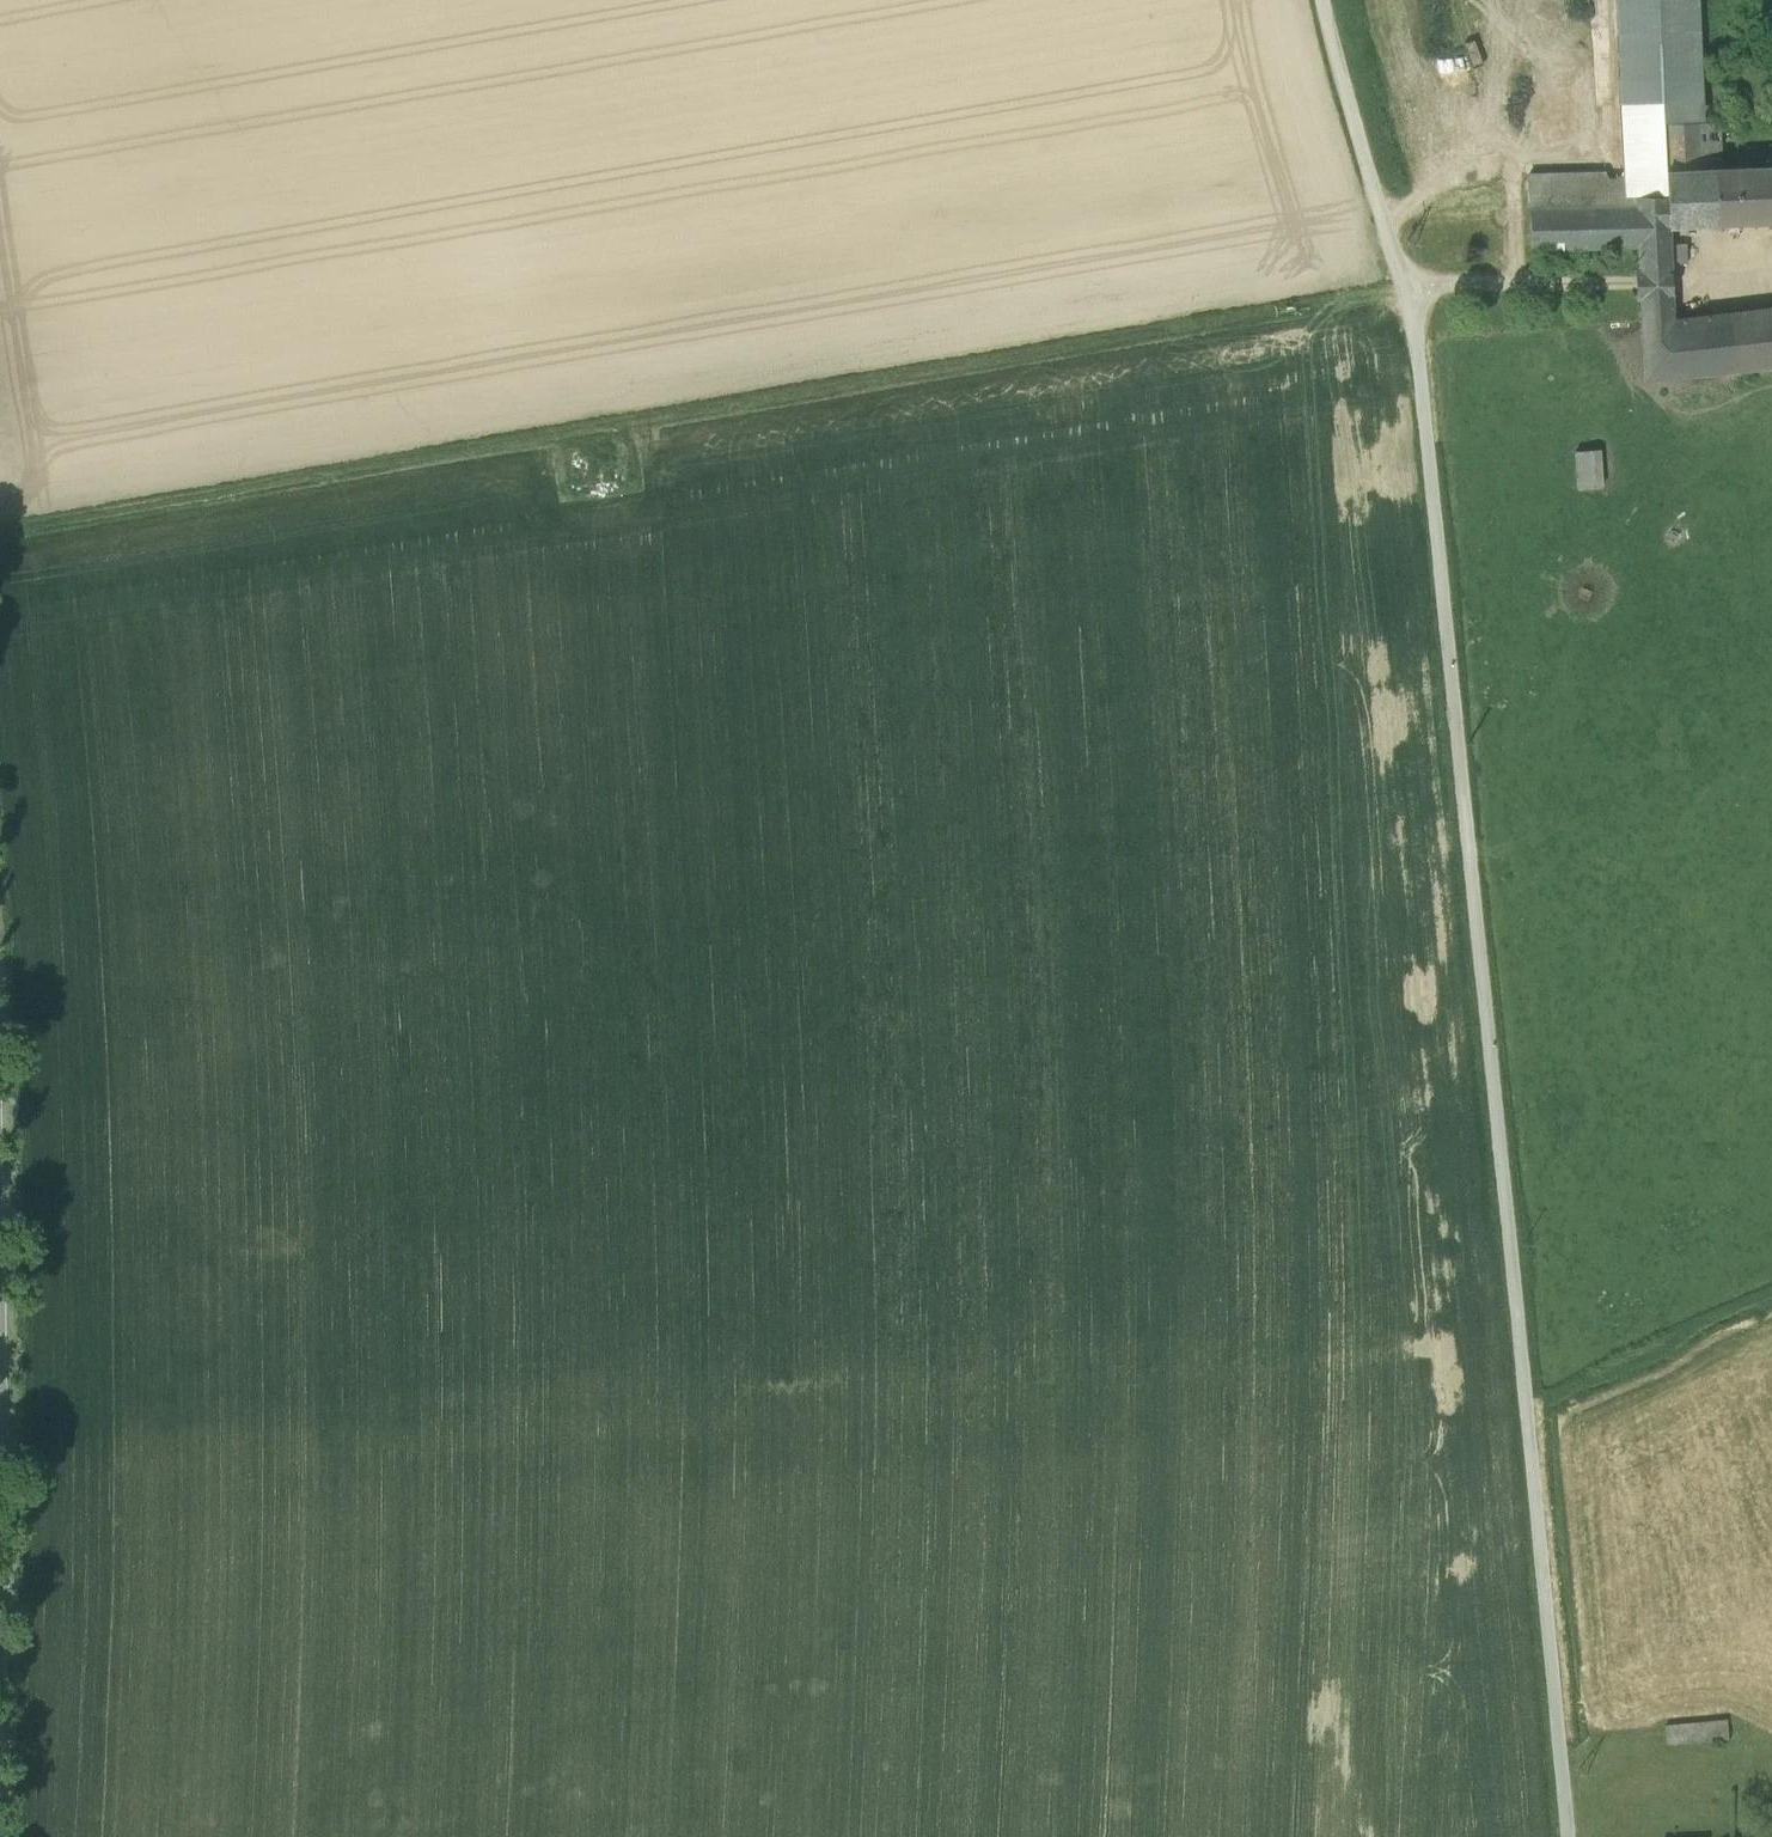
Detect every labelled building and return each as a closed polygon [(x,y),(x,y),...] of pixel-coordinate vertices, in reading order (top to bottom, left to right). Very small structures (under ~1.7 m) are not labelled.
[(1529,207),(1636,204),(1636,196),(1668,196),(1666,171),(1664,124),(1703,122),(1698,0),(1616,0),(1624,172),(1528,174),(1529,207)] [(1664,124),(1666,171),(1715,170),(1718,169),(1722,162),(1720,122),(1703,122),(1664,124)] [(1717,224),(1771,222),(1771,167),(1718,169),(1715,170),(1717,224)] [(1636,269),(1636,275),(1671,274),(1669,226),(1717,224),(1715,170),(1666,171),(1668,196),(1636,196),(1636,204),(1529,207),(1531,250),(1639,247),(1640,269),(1636,269)] [(1636,283),(1637,292),(1672,293),(1671,274),(1636,275),(1636,283)] [(1672,293),(1637,292),(1637,298),(1641,298),(1645,381),(1771,367),(1771,308),(1673,319),(1672,293)] [(1576,456),(1579,490),(1602,488),(1600,453),(1600,450),(1576,452),(1576,456)] [(1665,1727),(1667,1745),(1729,1739),(1727,1721),(1665,1727)]
